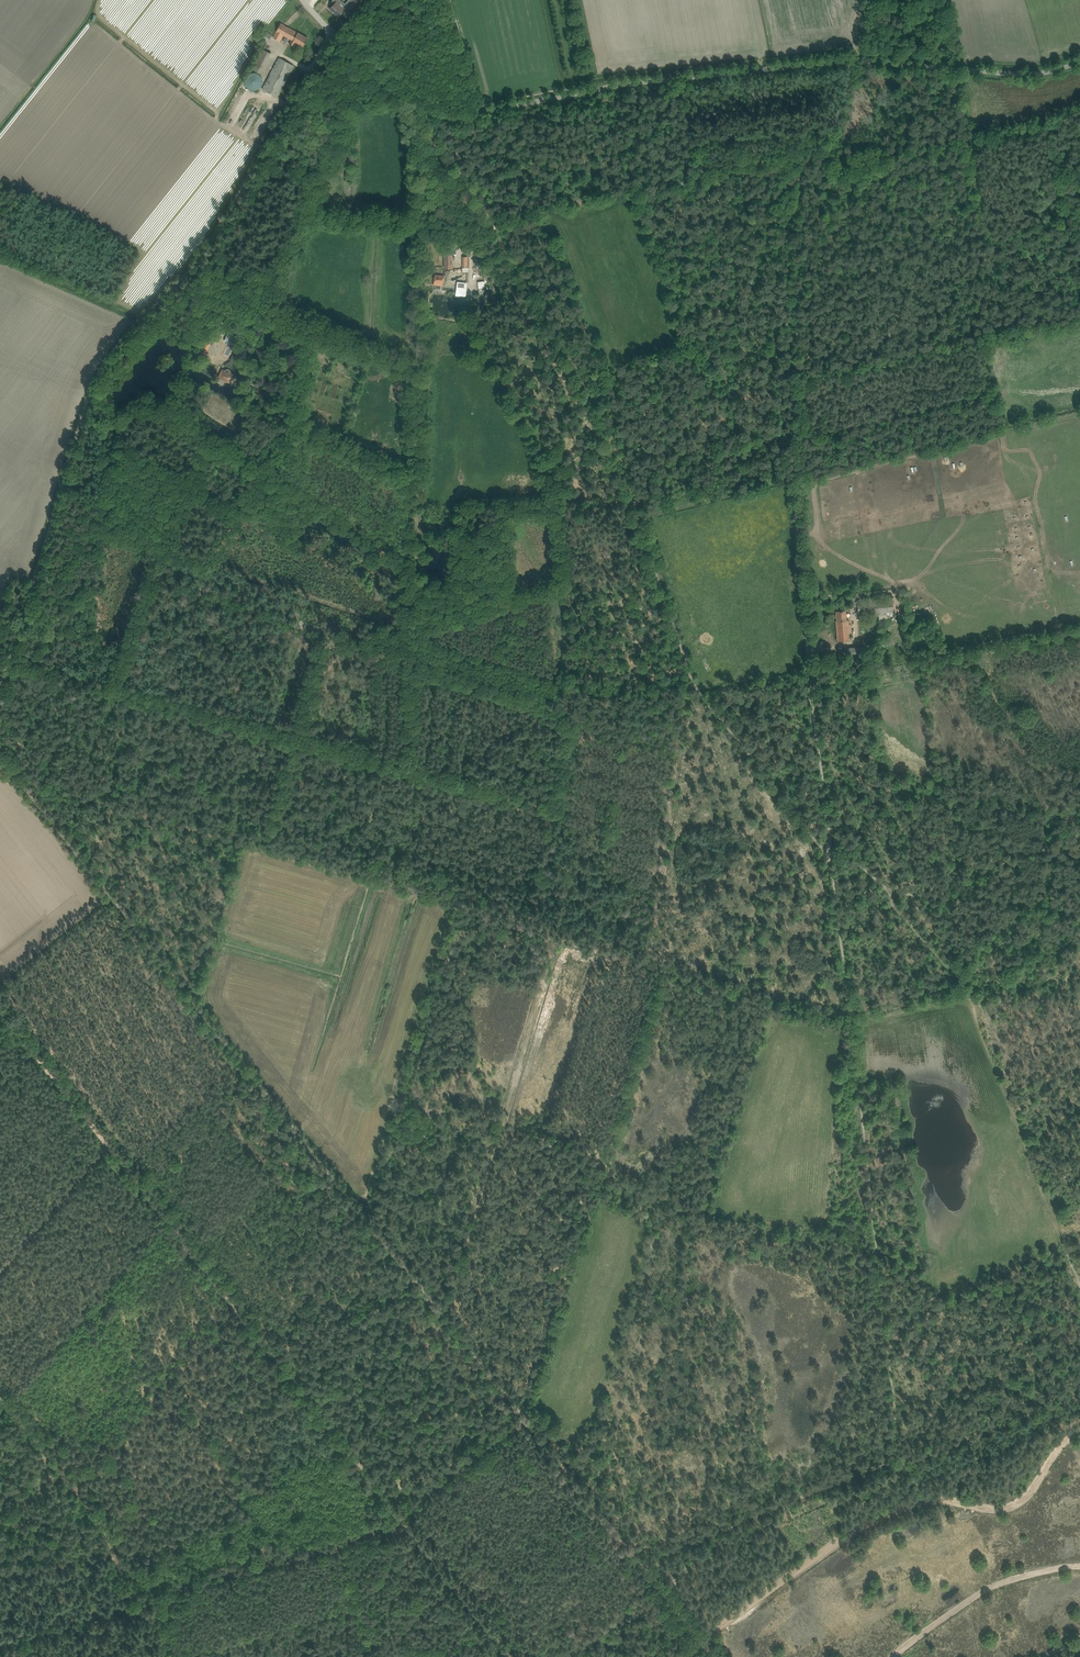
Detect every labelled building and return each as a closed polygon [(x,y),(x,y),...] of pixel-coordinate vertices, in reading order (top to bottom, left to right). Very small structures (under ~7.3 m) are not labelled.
[(343,11),(347,6),(354,12),(363,1),(361,0),(352,0),(347,6),(342,1),(341,1),(340,0),(333,0),(330,3),(333,5),(330,9),(338,17),(343,11)] [(276,31),(273,37),(280,41),(283,35),(292,40),(289,44),(293,46),(295,42),(303,47),(308,38),(289,27),(288,28),(284,26),(284,25),(281,23),(276,31)] [(258,36),(267,43),(272,35),(262,29),(258,36)] [(250,68),(260,73),(270,53),(260,48),(250,68)] [(262,88),(273,94),(277,96),(294,65),(279,57),(262,88)] [(245,82),(245,84),(246,87),(249,89),(251,90),(254,90),(256,90),(259,89),(261,87),(262,84),(263,82),(263,79),(262,76),(260,74),(258,73),(255,72),(253,72),(250,73),(248,74),(246,76),(245,79),(245,82)] [(444,248),(444,268),(453,268),(452,248),(444,248)] [(434,284),(443,285),(444,276),(435,274),(434,284)] [(458,283),(456,295),(466,296),(467,284),(458,283)] [(220,332),(217,337),(222,340),(225,335),(220,332)] [(235,346),(237,341),(227,336),(225,341),(235,346)] [(199,354),(203,356),(209,344),(205,342),(199,354)] [(219,375),(230,380),(233,374),(231,373),(231,372),(231,371),(230,370),(230,369),(229,369),(228,369),(227,369),(226,369),(225,370),(222,369),(219,375)] [(220,406),(223,408),(226,402),(213,396),(205,412),(208,413),(209,410),(217,414),(220,406)] [(836,621),(837,641),(850,640),(850,636),(852,636),(851,624),(849,624),(849,620),(847,620),(846,610),(836,611),(837,621),(836,621)]
